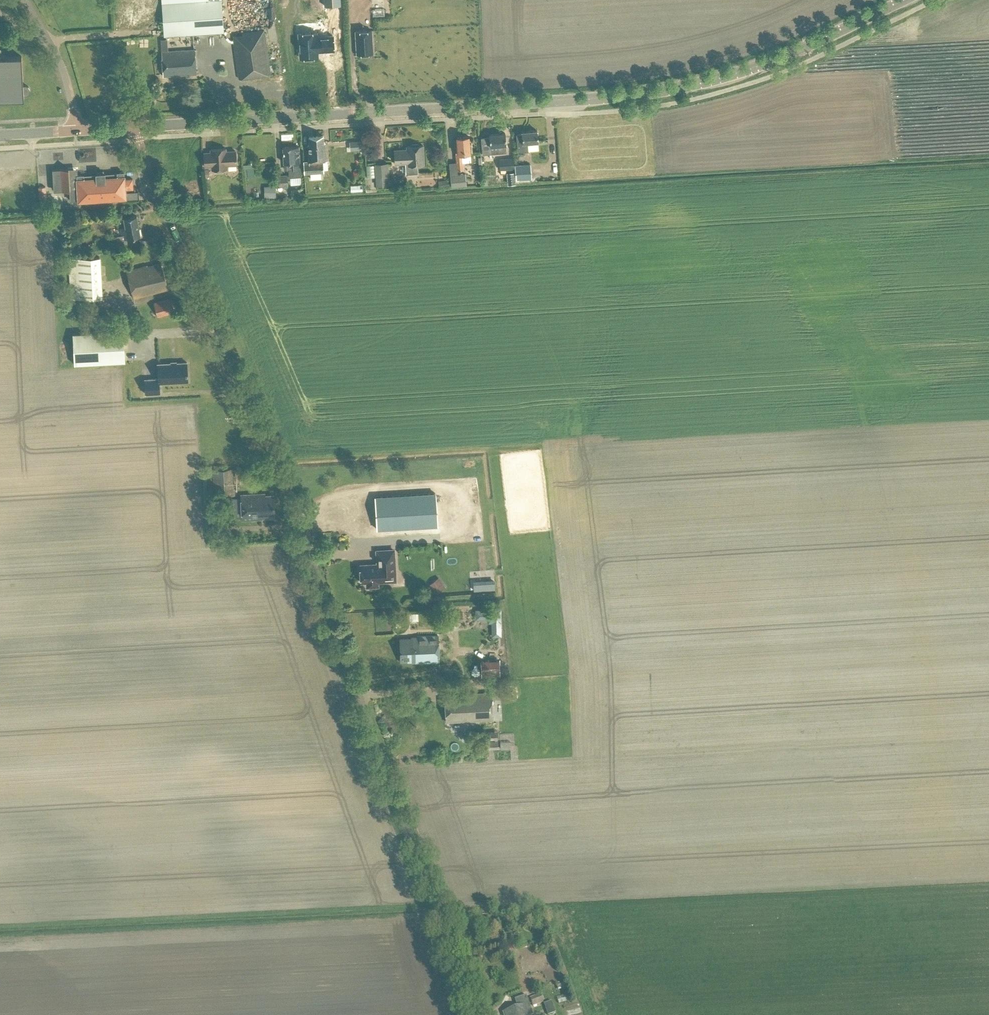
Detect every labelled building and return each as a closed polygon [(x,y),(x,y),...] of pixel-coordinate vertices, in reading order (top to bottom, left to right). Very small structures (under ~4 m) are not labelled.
[(221,0),(209,0),(162,3),(164,36),(223,32),(221,0)] [(269,74),(265,36),(261,30),(235,34),(232,38),(238,78),(269,74)] [(372,30),(355,31),(356,54),(373,53),(372,30)] [(298,33),(300,57),(318,56),(317,51),(320,48),(323,51),(333,50),(333,35),(317,36),(316,32),(298,33)] [(0,48),(0,100),(23,99),(23,95),(25,95),(26,94),(27,94),(29,93),(29,91),(30,90),(30,88),(29,87),(28,86),(27,85),(26,84),(24,84),(23,84),(21,56),(5,56),(4,53),(1,53),(1,48),(0,48)] [(162,51),(164,75),(195,73),(194,49),(162,51)] [(537,130),(522,131),(522,133),(516,133),(517,151),(528,150),(527,142),(538,141),(537,130)] [(489,145),(496,144),(497,148),(506,148),(505,132),(489,133),(489,145)] [(310,143),(309,143),(309,160),(304,160),(304,172),(324,171),(323,160),(326,160),(326,141),(324,141),(324,135),(310,135),(310,143)] [(456,169),(463,169),(462,152),(470,152),(470,151),(472,151),(472,143),(469,143),(469,135),(457,136),(458,150),(455,150),(456,169)] [(356,144),(350,140),(347,146),(354,149),(356,144)] [(423,144),(420,144),(418,143),(412,143),(411,145),(407,145),(408,149),(394,149),(395,163),(406,162),(407,173),(418,172),(417,164),(424,163),(423,144)] [(289,176),(300,175),(300,168),(299,168),(298,146),(294,147),(294,146),(283,146),(284,162),(286,162),(287,169),(289,169),(289,176)] [(227,164),(237,163),(236,150),(226,151),(226,147),(211,148),(212,152),(204,152),(205,165),(212,165),(213,168),(227,168),(227,164)] [(513,157),(499,158),(500,169),(514,168),(513,157)] [(390,184),(388,162),(375,163),(377,185),(390,184)] [(516,179),(531,178),(530,164),(515,164),(516,179)] [(95,172),(96,174),(83,174),(83,173),(74,173),(74,169),(68,169),(68,166),(52,167),(53,189),(69,188),(69,198),(78,198),(124,196),(124,188),(132,188),(132,178),(124,178),(123,171),(117,171),(117,172),(104,173),(104,171),(95,172)] [(254,166),(243,167),(244,176),(255,175),(254,166)] [(513,171),(505,172),(506,183),(514,182),(513,171)] [(451,185),(466,184),(465,173),(450,174),(451,185)] [(286,174),(274,175),(275,186),(287,186),(286,174)] [(276,196),(275,186),(264,185),(264,196),(276,196)] [(136,215),(124,217),(125,227),(120,227),(121,234),(115,235),(117,246),(130,246),(129,237),(139,236),(136,215)] [(102,297),(100,257),(69,258),(70,298),(102,297)] [(161,262),(147,265),(147,264),(126,270),(133,297),(168,288),(161,262)] [(171,298),(154,302),(157,316),(174,311),(171,298)] [(75,334),(76,364),(126,362),(125,332),(75,334)] [(159,382),(188,381),(187,362),(176,362),(176,363),(171,363),(171,362),(157,363),(158,378),(144,379),(145,393),(160,392),(159,382)] [(234,494),(233,468),(212,468),(212,494),(234,494)] [(437,525),(435,492),(375,496),(377,529),(437,525)] [(262,518),(262,516),(274,516),(273,494),(264,495),(264,493),(241,494),(242,519),(262,518)] [(375,580),(393,579),(392,549),(375,550),(376,563),(358,563),(359,581),(365,580),(365,583),(367,585),(373,584),(375,582),(375,580)] [(439,578),(430,584),(437,593),(445,587),(439,578)] [(475,608),(475,619),(487,619),(487,623),(491,622),(491,636),(502,636),(501,608),(475,608)] [(417,619),(416,610),(406,611),(407,620),(417,619)] [(412,662),(439,662),(438,635),(410,636),(410,637),(399,638),(400,661),(412,661),(412,662)] [(499,659),(481,660),(481,675),(499,674),(499,659)] [(491,691),(445,694),(446,721),(493,719),(491,691)] [(497,730),(486,731),(487,739),(498,738),(497,730)] [(487,748),(498,748),(498,740),(487,740),(487,748)] [(541,995),(530,999),(533,1007),(543,1003),(541,995)] [(517,1008),(505,1012),(506,1014),(532,1014),(526,996),(514,1000),(517,1008)] [(551,1002),(544,1005),(547,1014),(551,1014),(555,1013),(551,1002)]
